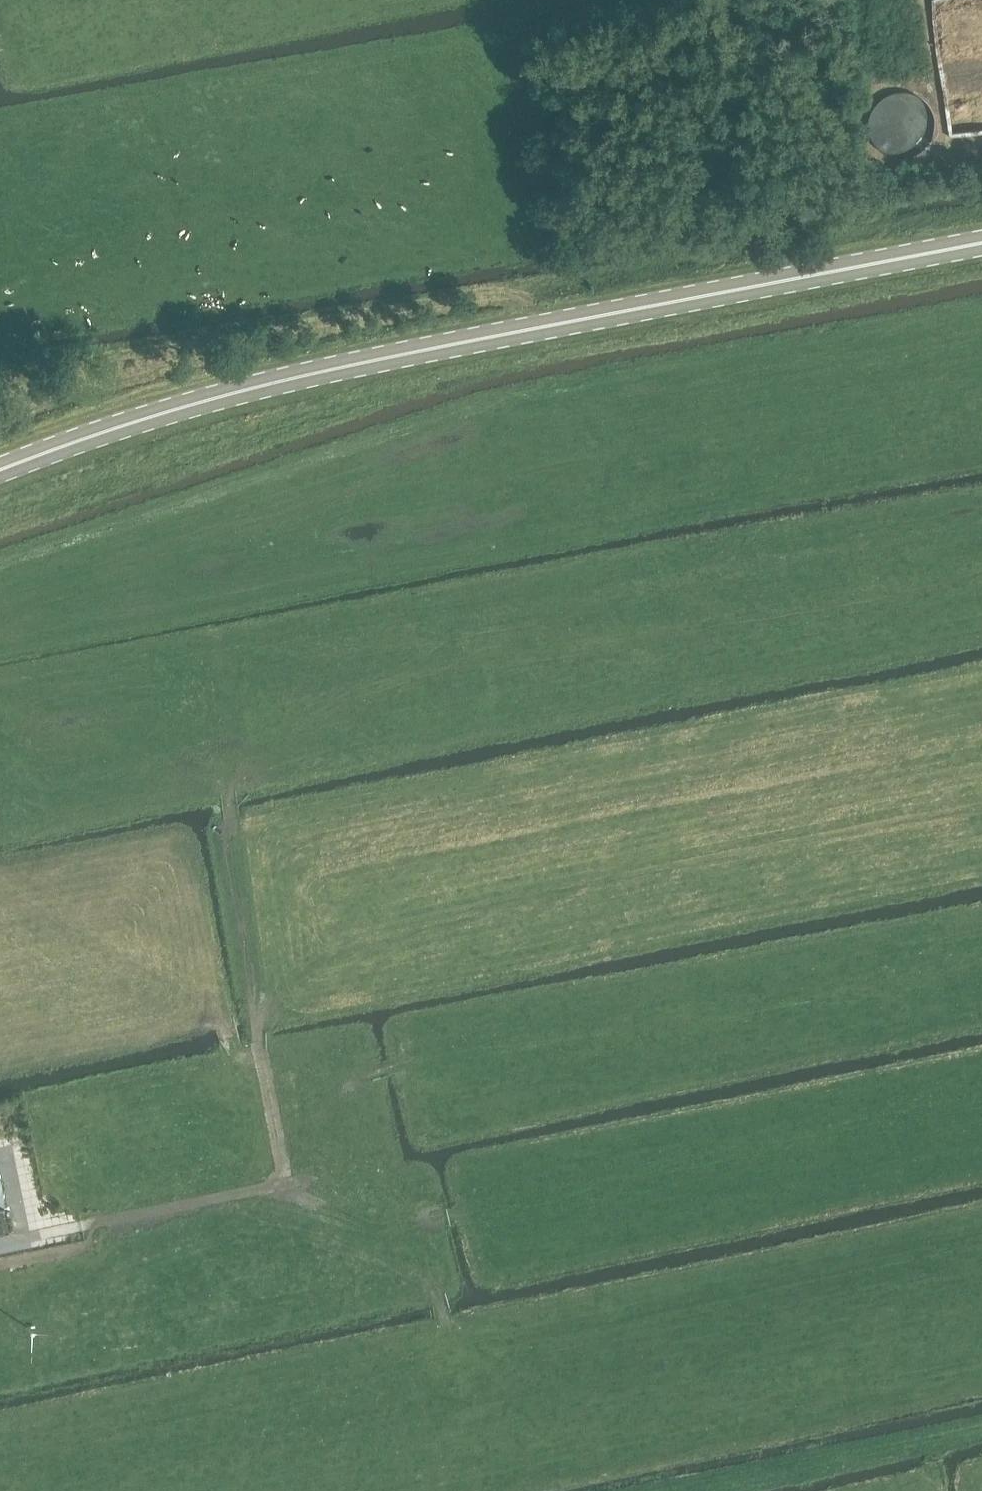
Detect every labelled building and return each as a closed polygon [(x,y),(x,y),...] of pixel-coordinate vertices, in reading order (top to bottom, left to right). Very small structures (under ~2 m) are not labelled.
[(877,91),(876,142),(928,142),(928,92),(877,91)]
